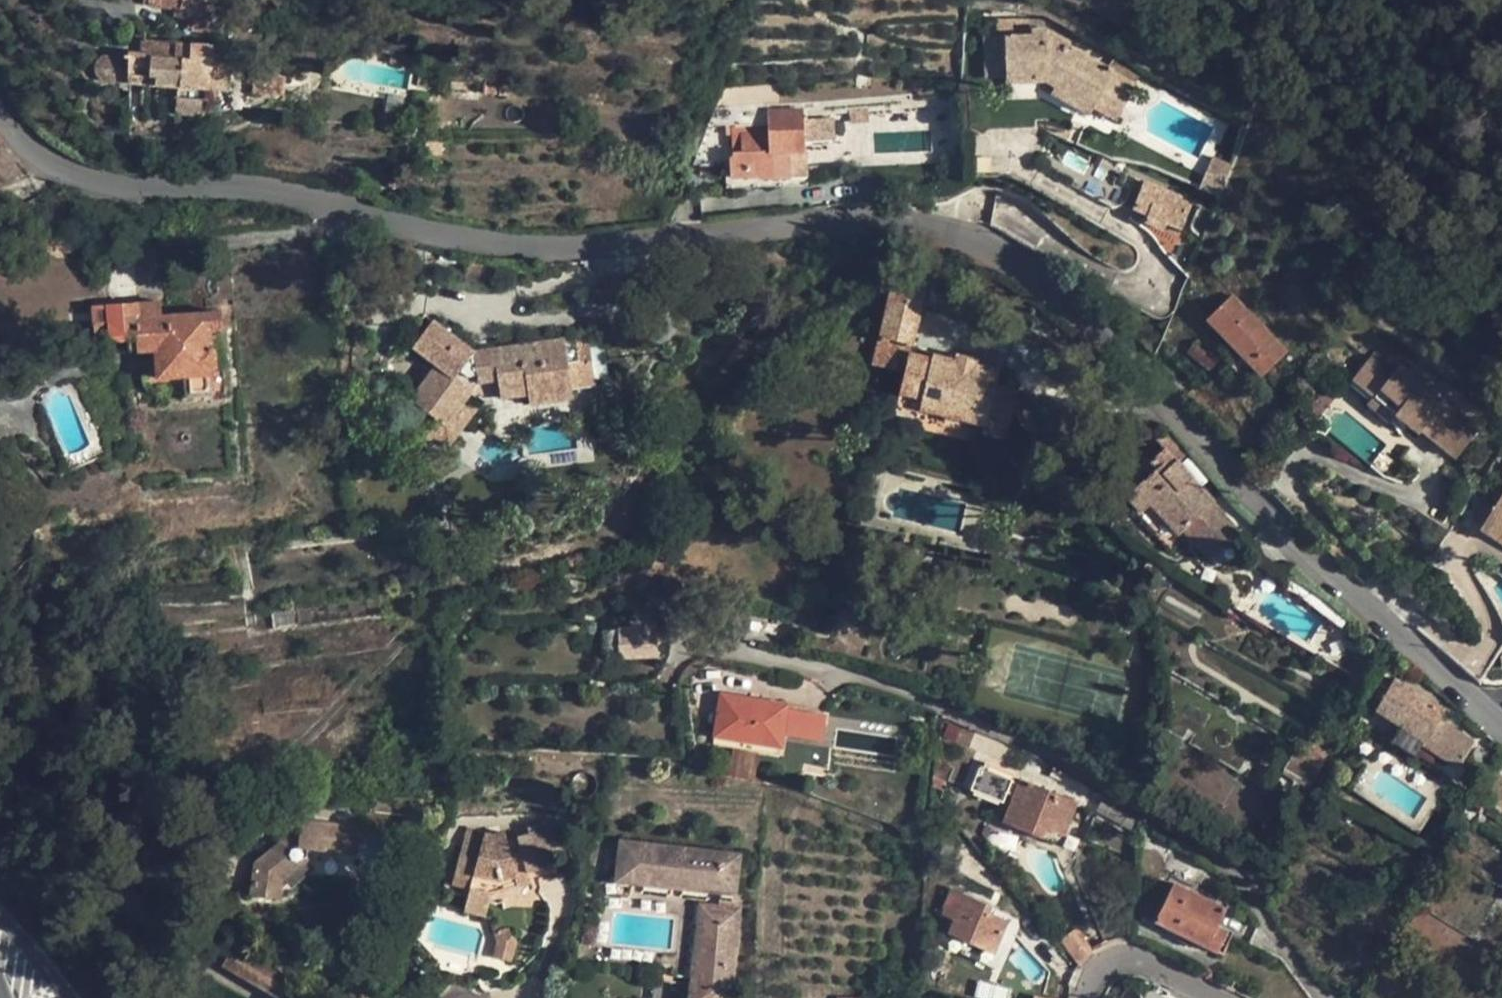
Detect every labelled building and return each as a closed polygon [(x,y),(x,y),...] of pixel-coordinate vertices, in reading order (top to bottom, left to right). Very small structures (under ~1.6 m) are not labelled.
[(160,6),(175,8),(181,9),(180,17),(194,19),(193,30),(209,33),(214,0),(161,0),(160,6)] [(1092,106),(1116,119),(1136,84),(1109,70),(1067,47),(1070,42),(1048,31),(1034,31),(1034,20),(998,20),(998,37),(986,38),(987,77),(1007,76),(1007,81),(1047,80),(1057,87),(1053,93),(1089,113),(1092,106)] [(181,86),(179,112),(205,114),(207,90),(229,92),(233,53),(214,51),(214,45),(147,39),(146,53),(128,51),(128,58),(112,57),(105,58),(100,60),(98,62),(97,67),(98,73),(100,76),(105,79),(128,80),(128,82),(181,86)] [(1136,84),(1141,74),(1115,60),(1109,70),(1136,84)] [(254,92),(283,95),(285,77),(255,74),(254,92)] [(1047,80),(1043,87),(1053,93),(1057,87),(1047,80)] [(207,90),(207,100),(216,100),(217,91),(207,90)] [(733,153),(733,158),(730,159),(731,176),(760,175),(760,178),(791,177),(790,163),(805,162),(803,110),(768,111),(769,133),(742,134),(743,152),(733,153)] [(910,120),(912,131),(921,130),(920,119),(910,120)] [(1233,168),(1212,159),(1209,168),(1229,177),(1233,168)] [(790,163),(791,177),(805,176),(805,162),(790,163)] [(1229,177),(1209,168),(1199,189),(1221,198),(1229,177)] [(760,178),(760,175),(731,176),(731,186),(760,185),(760,178)] [(791,177),(760,178),(760,185),(806,184),(805,176),(791,177)] [(1191,202),(1146,182),(1135,208),(1149,215),(1146,222),(1162,228),(1165,222),(1181,229),(1191,202)] [(14,257),(70,256),(69,240),(13,240),(14,257)] [(1011,419),(1018,390),(996,385),(999,372),(974,366),(976,360),(958,356),(956,361),(932,355),(931,359),(909,354),(926,285),(895,278),(875,362),(905,369),(899,391),(922,397),(919,408),(986,424),(988,413),(1011,419)] [(1233,295),(1207,320),(1241,355),(1260,375),(1286,350),(1233,295)] [(160,316),(159,302),(93,307),(95,341),(138,339),(139,351),(156,350),(157,378),(183,376),(214,374),(210,329),(221,328),(220,311),(160,316)] [(482,399),(500,396),(500,397),(528,393),(529,403),(573,397),(571,386),(596,383),(595,379),(590,347),(588,335),(474,352),(433,320),(412,346),(438,365),(410,400),(425,411),(413,426),(415,439),(436,437),(471,391),(482,399)] [(1199,340),(1188,353),(1209,369),(1219,356),(1199,340)] [(603,345),(590,347),(595,379),(608,378),(603,345)] [(1417,432),(1420,428),(1455,457),(1479,429),(1379,347),(1353,379),(1376,398),(1382,390),(1402,406),(1395,414),(1417,432)] [(1250,385),(1260,375),(1241,355),(1231,366),(1250,385)] [(215,396),(214,374),(183,376),(185,399),(215,396)] [(1376,398),(1370,405),(1390,421),(1395,414),(1402,406),(1382,390),(1376,398)] [(482,399),(471,391),(436,437),(448,446),(482,399)] [(922,397),(899,391),(894,410),(917,417),(919,408),(922,397)] [(988,413),(986,424),(984,432),(1007,438),(1011,419),(988,413)] [(1144,466),(1150,475),(1129,494),(1143,512),(1152,504),(1179,534),(1184,529),(1210,560),(1241,533),(1179,461),(1188,454),(1167,430),(1158,437),(1165,448),(1144,466)] [(1143,512),(1129,494),(1121,501),(1136,518),(1143,512)] [(1492,509),(1501,516),(1501,494),(1492,509)] [(1492,509),(1480,529),(1501,543),(1501,516),(1492,509)] [(585,617),(585,627),(596,627),(595,616),(585,617)] [(618,628),(619,657),(628,657),(658,655),(656,622),(629,624),(629,627),(618,628)] [(1389,687),(1394,678),(1388,675),(1382,683),(1389,687)] [(1423,745),(1460,767),(1475,742),(1440,720),(1446,711),(1394,678),(1389,687),(1375,710),(1425,742),(1423,745)] [(780,745),(782,733),(786,709),(787,705),(722,695),(715,735),(780,745)] [(809,713),(786,709),(782,733),(805,737),(809,713)] [(809,713),(805,737),(820,739),(824,716),(809,713)] [(780,745),(715,735),(713,744),(778,754),(780,745)] [(1285,768),(1312,784),(1329,752),(1314,744),(1310,749),(1299,742),(1285,768)] [(935,759),(932,784),(953,786),(955,762),(935,759)] [(1008,792),(1012,780),(1013,779),(980,765),(970,789),(1003,803),(1008,792)] [(1019,783),(1012,780),(1008,792),(1014,795),(1019,783)] [(1020,781),(1019,783),(1014,795),(1004,820),(1024,829),(1028,819),(1046,827),(1064,833),(1076,803),(1020,781)] [(1290,802),(1295,794),(1298,788),(1289,783),(1281,797),(1290,802)] [(932,784),(931,794),(951,796),(953,786),(932,784)] [(1459,820),(1474,828),(1483,809),(1469,802),(1459,820)] [(256,863),(252,892),(279,895),(281,877),(307,858),(297,857),(298,846),(309,847),(354,853),(358,828),(284,818),(281,844),(256,863)] [(1046,827),(1028,819),(1024,829),(1042,836),(1046,827)] [(468,829),(454,883),(472,888),(490,892),(530,880),(528,872),(555,865),(544,823),(529,826),(531,832),(517,836),(518,841),(505,844),(502,833),(492,835),(468,829)] [(616,880),(720,891),(734,893),(739,854),(621,841),(616,880)] [(1208,946),(1217,926),(1226,908),(1174,883),(1154,921),(1181,934),(1199,942),(1208,946)] [(490,892),(472,888),(466,909),(484,914),(490,892)] [(1008,921),(989,912),(991,907),(951,889),(943,907),(945,908),(943,913),(954,919),(948,932),(994,953),(1008,921)] [(718,906),(740,909),(742,894),(734,893),(720,891),(718,906)] [(732,992),(740,909),(718,906),(700,904),(689,997),(731,997),(732,992)] [(490,916),(495,932),(508,929),(504,913),(490,916)] [(1217,926),(1208,946),(1217,951),(1227,931),(1217,926)] [(1079,965),(1093,950),(1076,928),(1060,940),(1079,965)] [(513,933),(509,934),(508,929),(495,932),(497,941),(494,956),(511,960),(516,942),(513,933)] [(1181,934),(1177,940),(1196,950),(1199,942),(1181,934)] [(280,997),(283,997),(285,978),(260,967),(253,963),(232,946),(222,965),(280,997)] [(935,967),(931,977),(943,982),(947,972),(935,967)]
